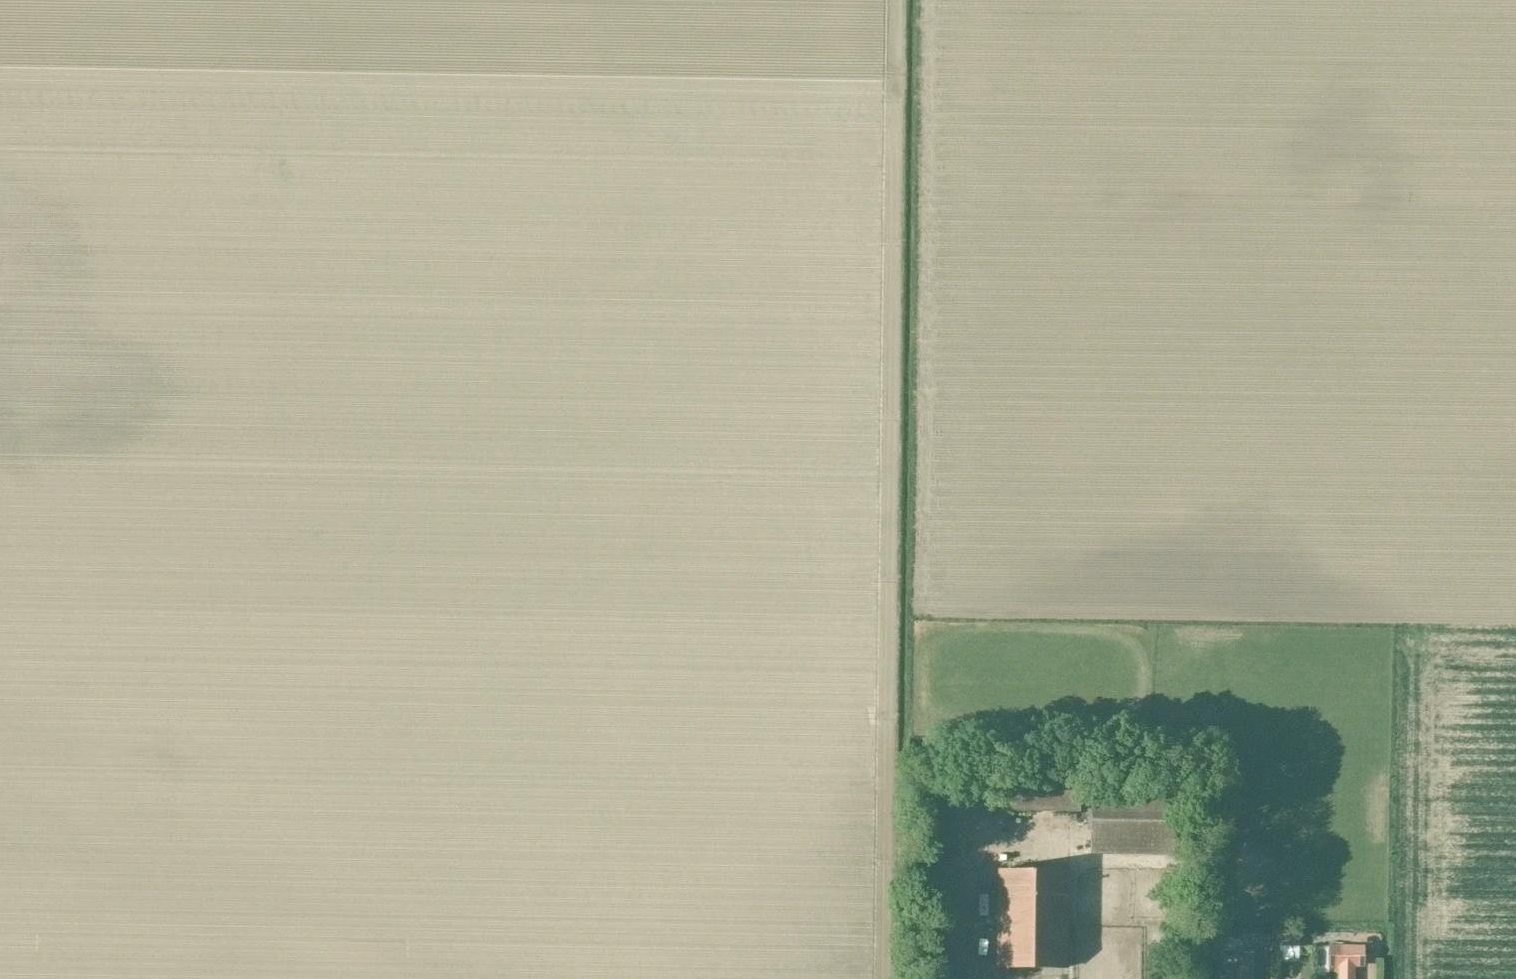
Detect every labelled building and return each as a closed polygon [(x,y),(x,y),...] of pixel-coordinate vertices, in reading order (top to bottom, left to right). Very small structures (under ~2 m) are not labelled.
[(1080,814),(1081,772),(1000,770),(999,812),(1080,814)] [(1093,788),(1091,854),(1177,856),(1178,790),(1093,788)] [(1067,968),(1069,872),(999,871),(997,967),(1067,968)] [(1252,954),(1218,953),(1217,978),(1252,978),(1252,954)]
